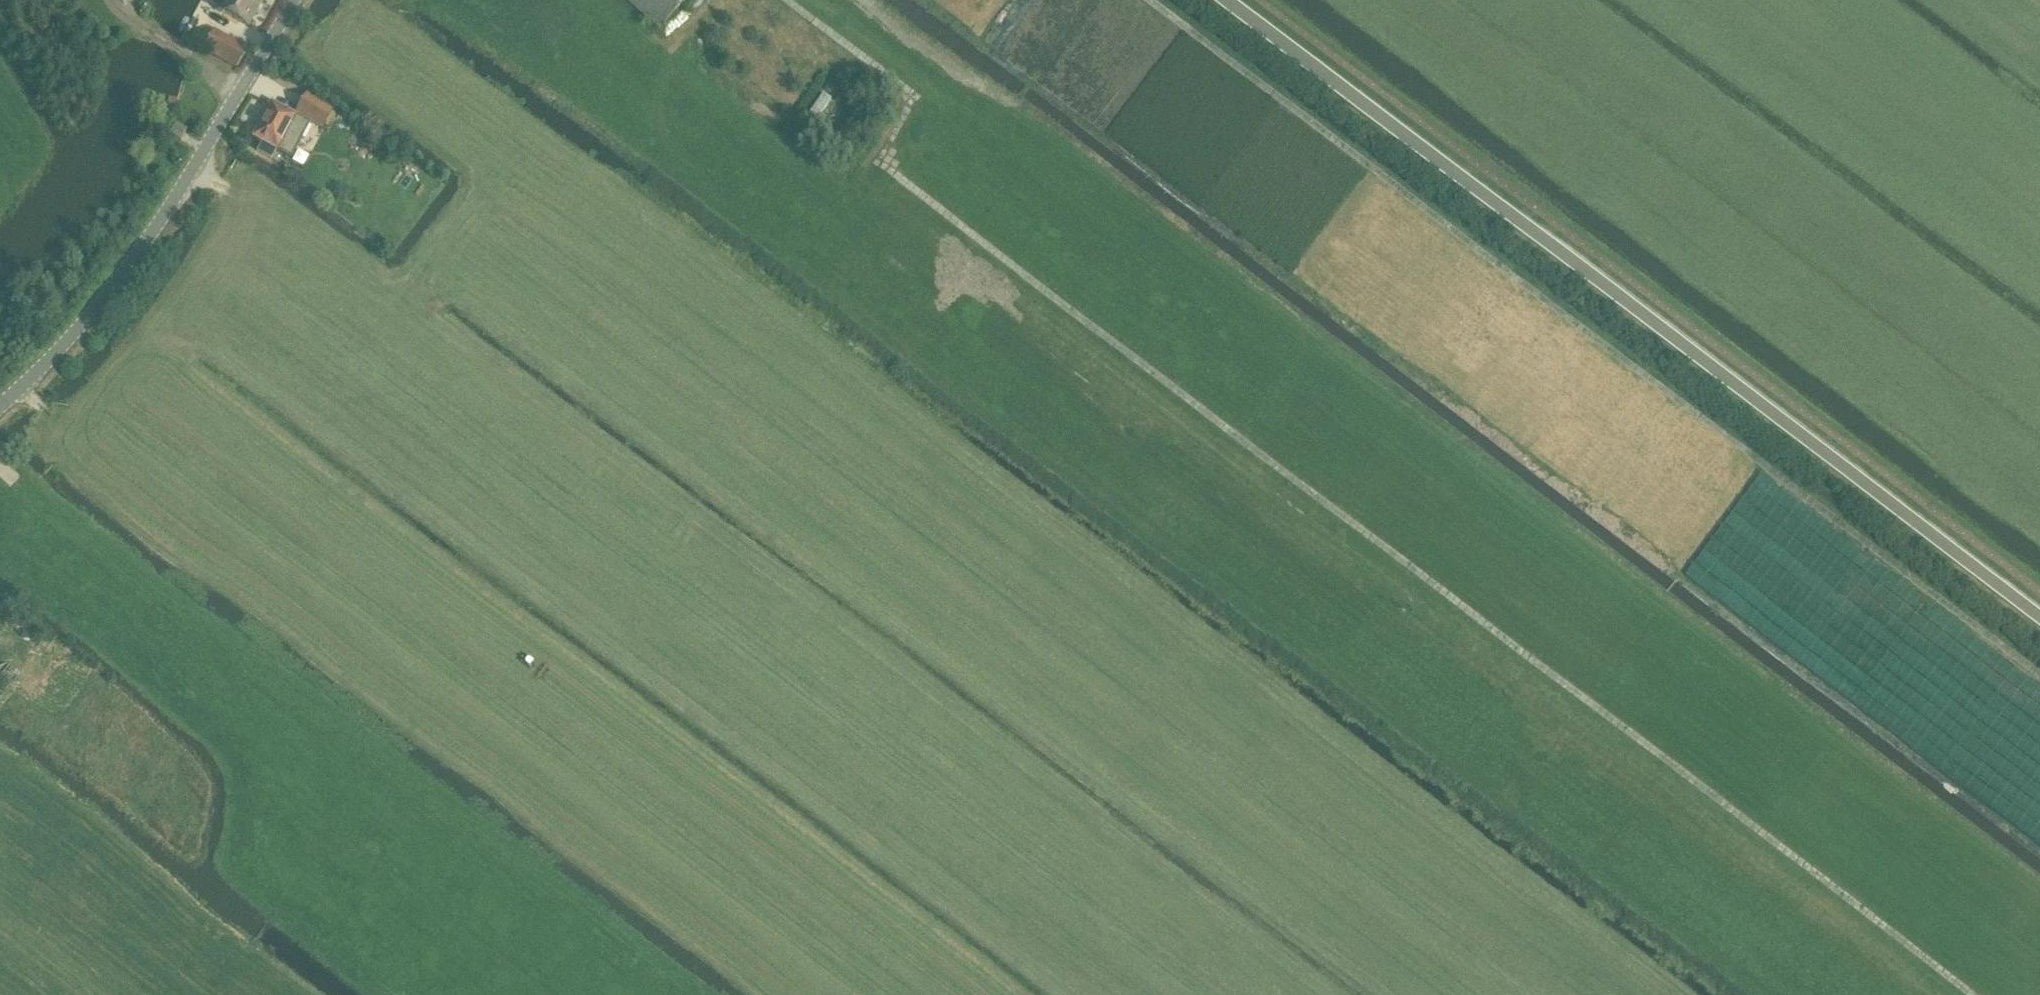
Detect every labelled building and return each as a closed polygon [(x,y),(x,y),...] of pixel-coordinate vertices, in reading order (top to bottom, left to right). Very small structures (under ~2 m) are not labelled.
[(263,0),(224,0),(218,10),(248,27),(263,0)] [(659,31),(685,0),(624,0),(659,31)] [(234,68),(245,49),(214,31),(203,50),(234,68)] [(323,127),(334,109),(308,94),(297,112),(323,127)] [(271,106),(255,136),(263,141),(263,142),(258,151),(258,152),(271,160),(272,158),(276,149),(277,149),(277,148),(292,156),(309,123),(272,104),(271,106)] [(180,141),(186,134),(176,127),(171,135),(180,141)]
